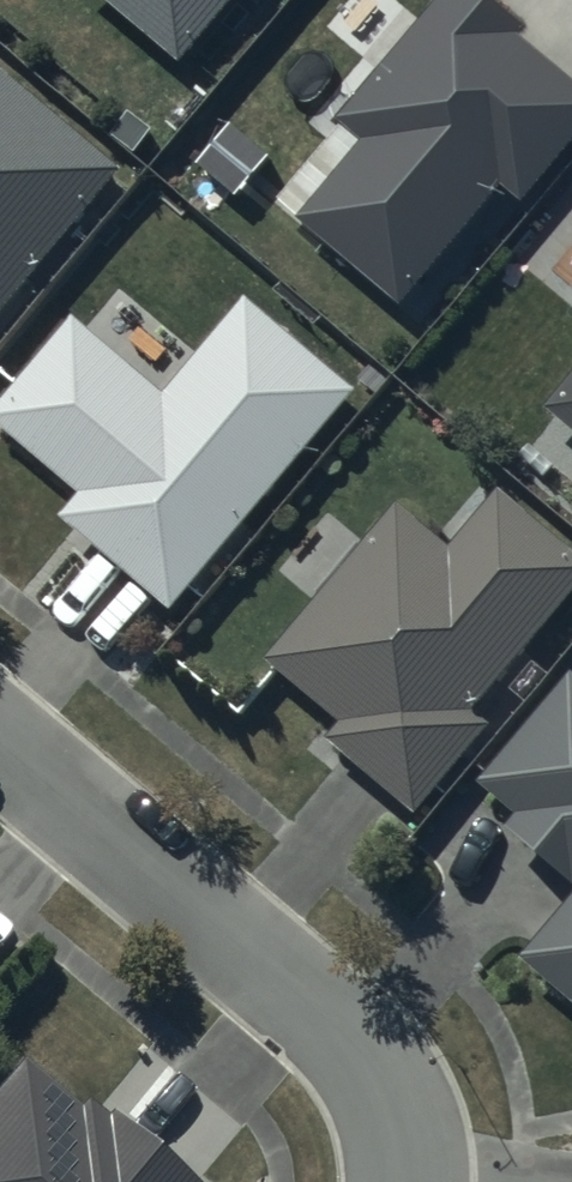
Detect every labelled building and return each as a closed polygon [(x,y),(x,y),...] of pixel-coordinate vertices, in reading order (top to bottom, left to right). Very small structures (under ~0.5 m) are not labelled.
[(176,61),(228,0),(104,0),(176,61)] [(495,0),(432,0),(340,111),(366,133),(298,215),(400,299),(496,184),(519,203),(571,139),(571,77),(520,34),(527,26),(495,0)] [(124,175),(0,71),(0,321),(124,175)] [(77,319),(0,409),(0,428),(82,497),(60,523),(174,619),(366,395),(251,298),(167,395),(77,319)] [(543,406),(571,429),(571,371),(543,406)] [(399,508),(267,666),(340,726),(326,743),(417,819),(494,727),(480,716),(571,606),(571,550),(503,493),(452,553),(399,508)] [(483,788),(524,822),(516,832),(571,879),(571,683),(483,788)] [(571,997),(571,918),(533,964),(571,997)] [(117,1122),(112,1129),(88,1110),(81,1118),(23,1070),(0,1098),(0,1181),(189,1181),(117,1122)]
